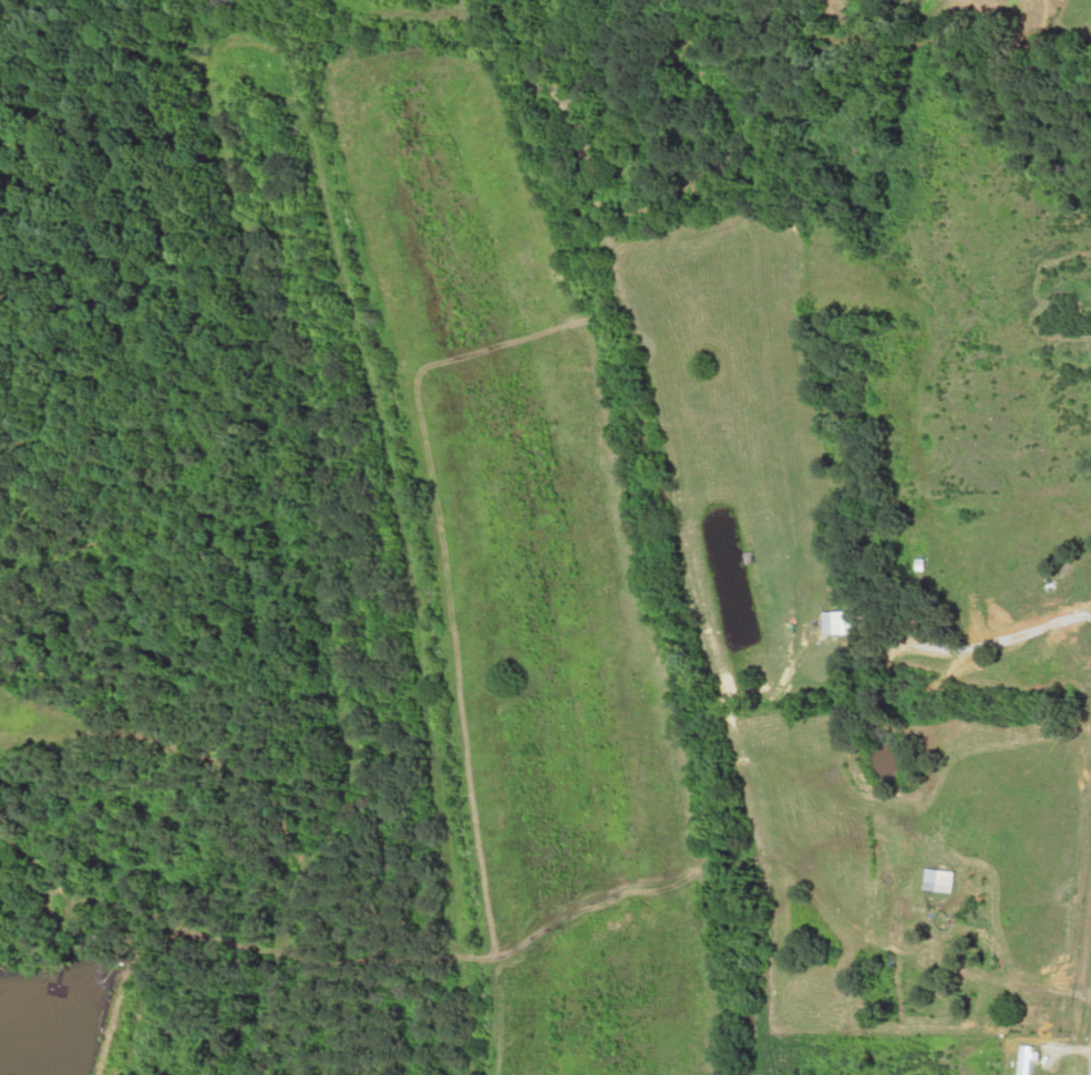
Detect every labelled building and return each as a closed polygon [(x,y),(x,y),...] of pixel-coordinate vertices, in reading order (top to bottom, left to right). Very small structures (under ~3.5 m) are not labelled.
[(867,612),(837,612),(837,637),(867,637),(867,612)] [(936,890),(962,890),(962,868),(936,868),(936,890)] [(1032,1074),(1043,1074),(1043,1045),(1032,1045),(1032,1074)]
